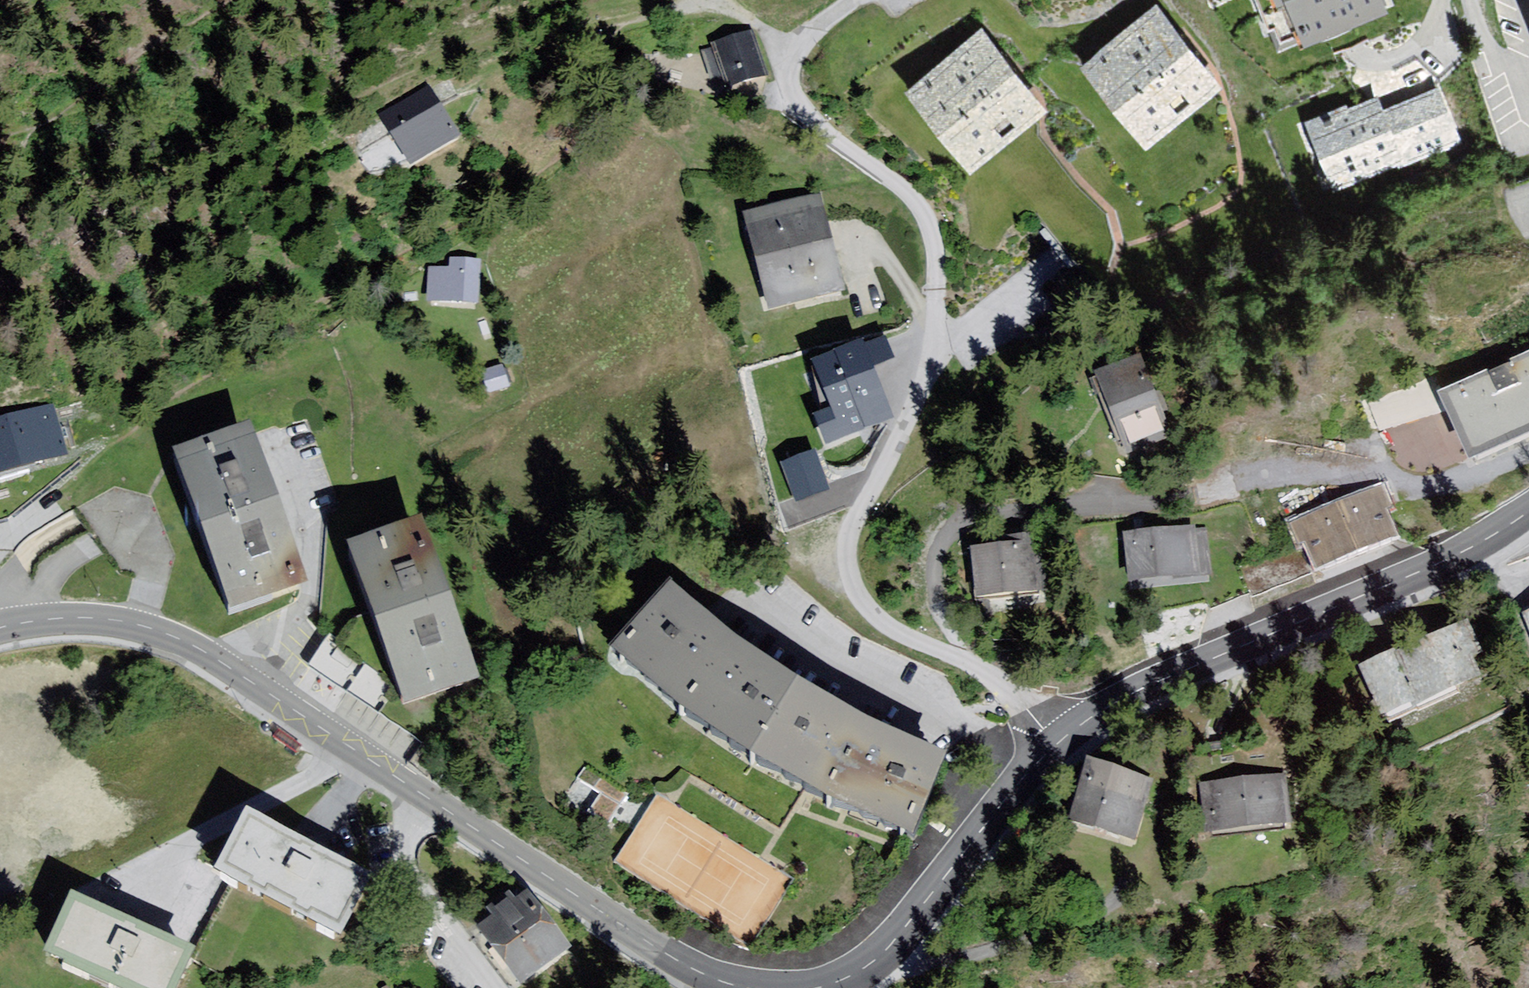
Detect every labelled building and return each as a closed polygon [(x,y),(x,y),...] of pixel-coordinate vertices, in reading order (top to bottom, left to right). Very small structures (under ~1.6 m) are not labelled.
[(1228,84),(1161,0),(1081,64),(1148,148),(1228,84)] [(1389,0),(1271,0),(1291,51),(1394,12),(1389,0)] [(1054,108),(986,23),(906,87),(974,171),(1054,108)] [(770,79),(758,37),(717,49),(729,91),(770,79)] [(1405,179),(1471,154),(1445,84),(1384,107),(1380,97),(1311,123),(1336,189),(1400,165),(1405,179)] [(436,95),(392,119),(422,173),(470,141),(436,95)] [(838,286),(818,200),(748,217),(768,302),(838,286)] [(429,264),(428,311),(482,313),(483,266),(429,264)] [(893,414),(867,349),(820,367),(841,418),(818,426),(830,454),(884,433),(879,419),(893,414)] [(1129,455),(1179,437),(1150,359),(1100,378),(1129,455)] [(491,388),(510,383),(504,363),(485,369),(491,388)] [(1448,405),(1479,472),(1528,450),(1528,368),(1448,405)] [(58,411),(0,427),(0,485),(73,464),(58,411)] [(237,624),(314,597),(258,436),(181,463),(237,624)] [(817,452),(783,464),(797,502),(831,489),(817,452)] [(1404,543),(1385,495),(1300,529),(1320,577),(1404,543)] [(1216,581),(1211,534),(1133,543),(1138,590),(1216,581)] [(347,563),(401,716),(472,691),(418,538),(347,563)] [(1054,605),(1048,551),(982,558),(987,611),(1054,605)] [(767,777),(821,699),(756,660),(684,596),(623,660),(687,724),(767,777)] [(1504,683),(1479,629),(1382,674),(1407,728),(1504,683)] [(821,699),(767,777),(843,821),(931,855),(962,767),(882,735),(821,699)] [(1148,847),(1164,785),(1097,767),(1081,830),(1148,847)] [(1299,782),(1211,792),(1217,842),(1305,831),(1299,782)] [(339,941),(370,882),(247,819),(216,879),(339,941)] [(579,961),(535,900),(482,937),(519,987),(541,987),(579,961)] [(205,961),(79,904),(52,963),(106,987),(193,987),(205,961)]
